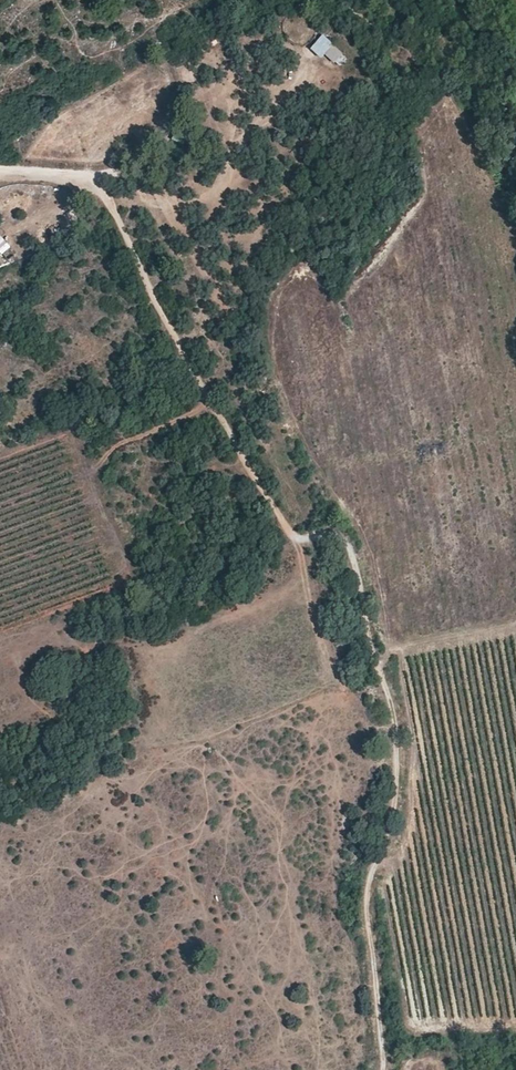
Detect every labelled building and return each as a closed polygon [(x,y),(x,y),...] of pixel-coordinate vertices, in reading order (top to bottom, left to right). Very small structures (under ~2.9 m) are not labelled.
[(322,34),(309,48),(320,58),(324,54),(335,64),(344,55),(322,34)] [(2,256),(11,248),(0,235),(0,254),(2,256)]
